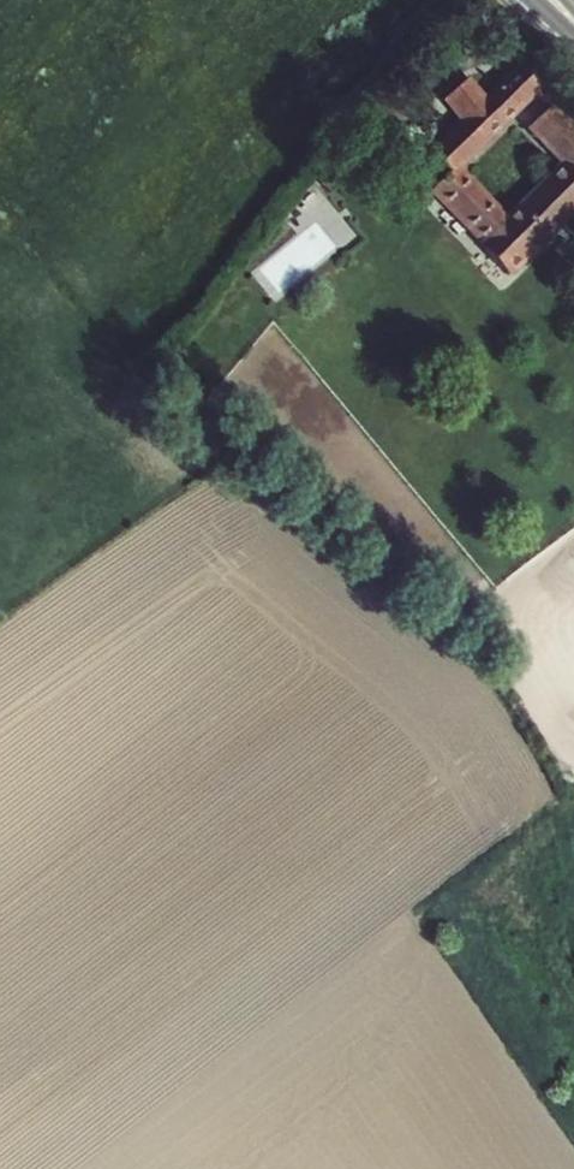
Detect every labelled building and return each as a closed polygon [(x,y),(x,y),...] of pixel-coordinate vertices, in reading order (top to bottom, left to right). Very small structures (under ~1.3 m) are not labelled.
[(424,148),(444,169),(533,91),(511,65),(471,101),(455,82),(432,102),(451,124),(424,148)] [(419,189),(477,248),(470,255),(491,280),(573,207),(573,145),(544,111),(517,134),(553,175),(495,226),(444,169),(419,189)]
